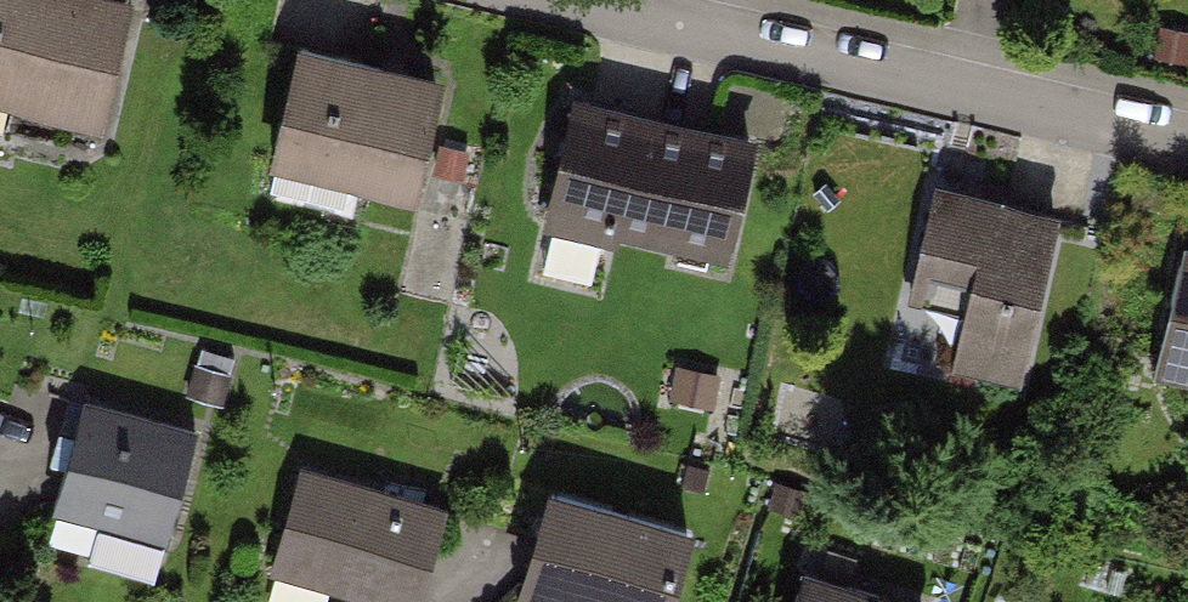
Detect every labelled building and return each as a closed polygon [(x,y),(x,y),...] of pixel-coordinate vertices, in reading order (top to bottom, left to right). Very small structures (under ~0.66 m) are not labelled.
[(141,0),(0,0),(0,108),(112,134),(143,1),(141,0)] [(447,81),(304,46),(275,167),(418,201),(447,81)] [(761,141),(578,100),(549,226),(732,267),(761,141)] [(1063,213),(934,184),(908,301),(966,314),(954,367),(1024,383),(1063,213)] [(1187,244),(1156,374),(1187,381),(1187,245),(1187,244)] [(193,424),(86,396),(61,491),(168,519),(193,424)] [(433,489),(303,457),(277,563),(406,595),(433,489)] [(560,491),(530,595),(554,601),(663,601),(684,526),(560,491)] [(800,563),(788,601),(920,601),(921,600),(800,563)]
